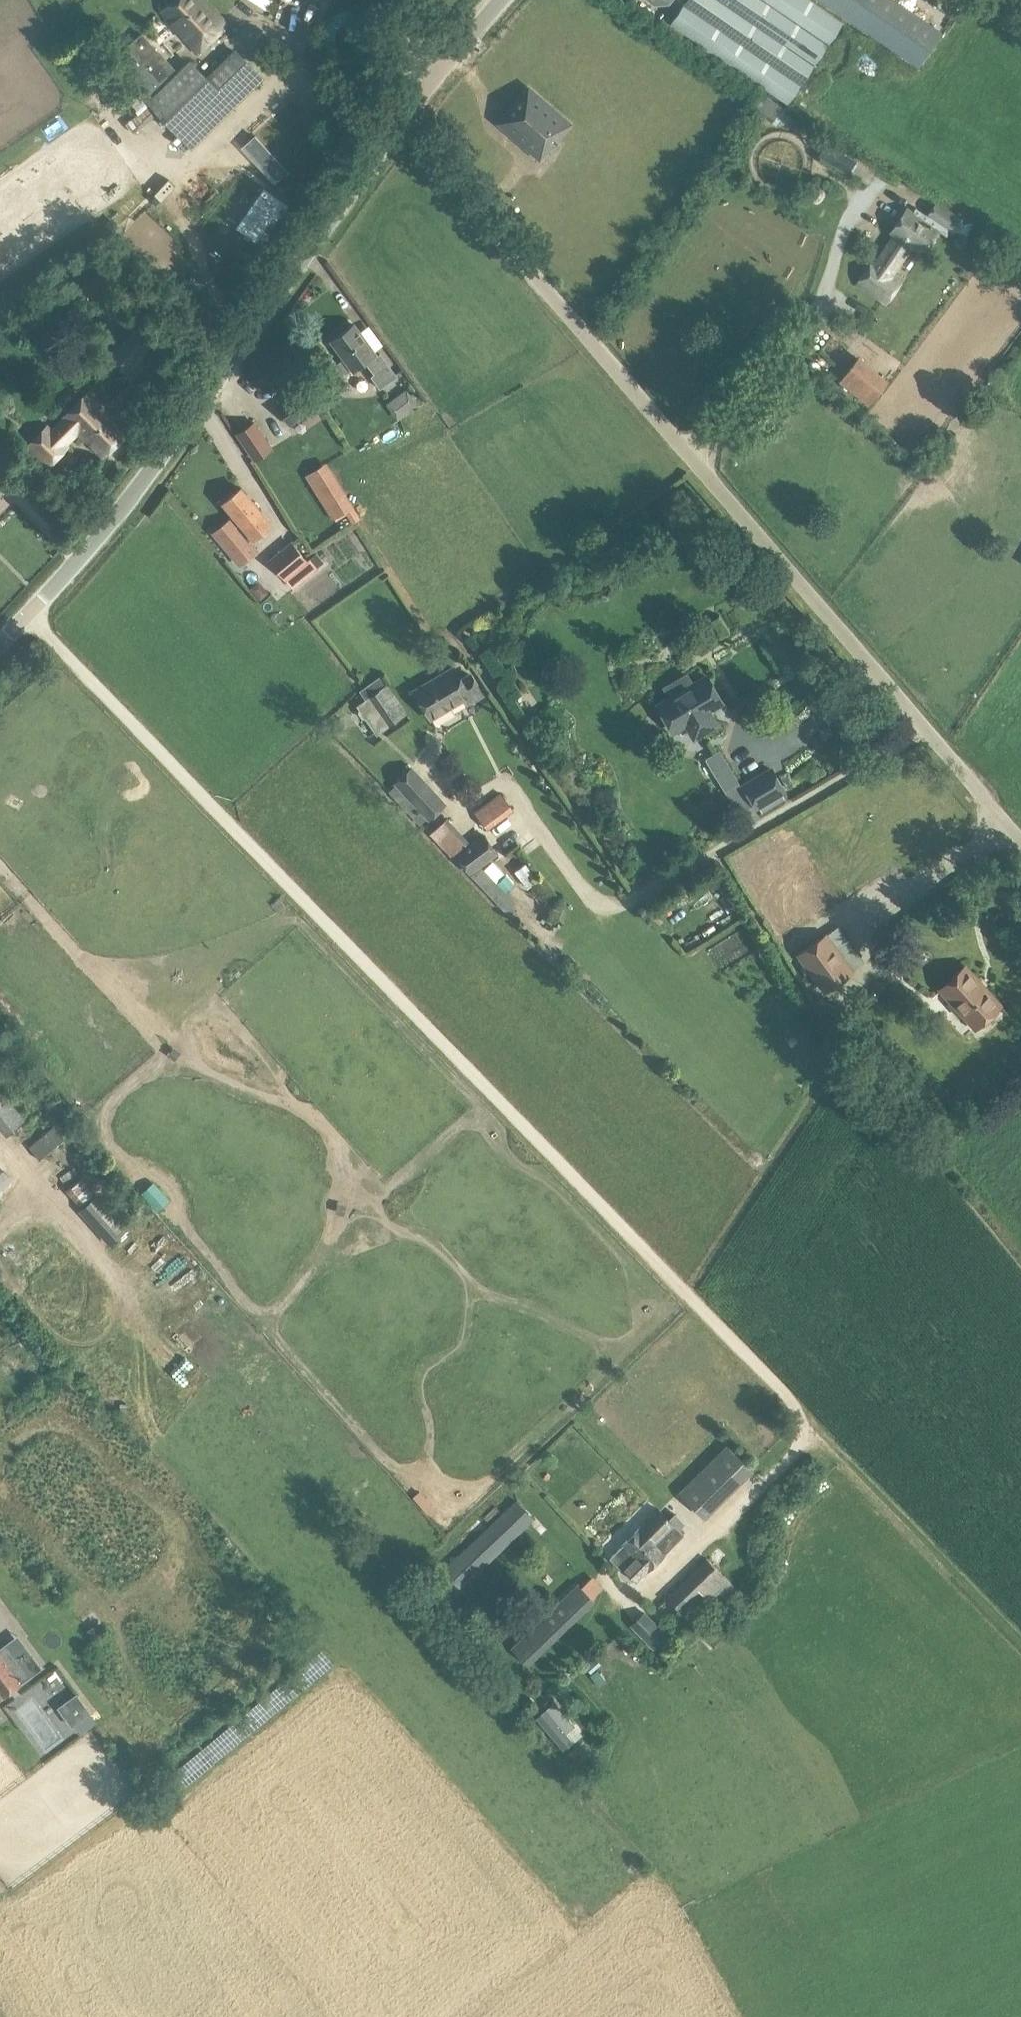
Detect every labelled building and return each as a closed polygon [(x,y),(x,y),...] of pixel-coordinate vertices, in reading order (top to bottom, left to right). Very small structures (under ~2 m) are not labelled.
[(161,12),(191,44),(193,46),(222,19),(220,17),(204,0),(174,0),(161,12)] [(788,104),(844,21),(812,0),(686,0),(670,24),(788,104)] [(896,0),(820,0),(919,67),(942,32),(896,0)] [(142,33),(111,58),(148,101),(177,73),(142,33)] [(148,101),(147,102),(192,146),(261,78),(234,52),(207,78),(190,60),(177,73),(148,101)] [(383,52),(378,58),(383,61),(388,56),(383,52)] [(758,89),(750,100),(774,118),(783,107),(758,89)] [(568,123),(529,90),(500,123),(539,157),(568,123)] [(774,118),(772,122),(775,124),(784,127),(788,128),(796,117),(783,107),(774,118)] [(761,183),(794,180),(791,155),(759,158),(761,183)] [(864,178),(854,189),(863,197),(873,186),(864,178)] [(264,188),(236,228),(260,245),(288,205),(264,188)] [(938,202),(929,216),(941,225),(942,223),(953,231),(961,218),(938,202)] [(871,261),(856,283),(885,302),(901,279),(891,272),(910,245),(922,253),(938,229),(914,213),(907,208),(891,233),(893,234),(874,263),(871,261)] [(353,324),(331,340),(344,358),(353,370),(364,362),(374,374),(371,376),(380,389),(398,376),(388,364),(385,366),(375,354),(353,324)] [(327,350),(310,363),(328,388),(345,376),(345,375),(353,370),(344,358),(337,364),(327,350)] [(839,381),(871,406),(890,384),(859,357),(839,381)] [(304,388),(277,405),(290,425),(302,417),(317,407),(304,388)] [(407,389),(386,405),(398,421),(419,405),(407,389)] [(47,424),(26,445),(48,468),(70,447),(67,444),(80,432),(102,455),(127,431),(89,392),(64,416),(51,428),(47,424)] [(237,433),(254,460),(272,448),(256,421),(237,433)] [(307,474),(305,475),(319,498),(321,496),(336,487),(322,465),(307,474)] [(243,526),(240,527),(232,517),(212,533),(240,567),(260,551),(251,541),(253,539),(254,540),(272,525),(241,487),(223,502),(243,526)] [(353,507),(346,512),(347,514),(353,523),(361,519),(353,507)] [(309,561),(294,544),(272,562),(287,580),(303,567),(309,561)] [(309,561),(303,567),(310,575),(316,569),(309,561)] [(287,594),(310,575),(304,568),(281,587),(287,594)] [(483,695),(470,673),(461,678),(454,667),(415,690),(432,717),(464,697),(468,704),(483,695)] [(660,700),(654,704),(672,733),(685,726),(693,740),(719,724),(711,710),(724,703),(706,673),(696,679),(693,681),(687,672),(662,686),(668,696),(660,700)] [(405,714),(379,677),(360,690),(367,700),(357,706),(359,709),(358,714),(361,718),(365,718),(376,734),(405,714)] [(331,736),(346,733),(343,719),(328,722),(331,736)] [(719,750),(705,759),(724,791),(739,782),(719,750)] [(412,766),(393,783),(429,821),(447,804),(412,766)] [(743,785),(758,810),(789,792),(773,767),(743,785)] [(501,792),(475,812),(488,829),(514,810),(501,792)] [(469,873),(499,851),(485,833),(456,855),(469,873)] [(483,885),(496,895),(504,885),(490,875),(483,885)] [(510,883),(497,899),(513,911),(525,895),(510,883)] [(855,972),(827,933),(797,955),(824,993),(855,972)] [(975,1028),(1001,1005),(965,966),(940,989),(975,1028)] [(758,1011),(774,1003),(769,994),(754,1003),(758,1011)] [(14,1141),(25,1132),(0,1103),(0,1139),(7,1133),(14,1141)] [(11,1178),(0,1166),(0,1189),(11,1178)] [(686,1501),(696,1518),(707,1511),(697,1494),(686,1501)] [(443,1570),(444,1570),(453,1580),(462,1589),(534,1519),(516,1500),(443,1570)] [(622,1547),(610,1559),(623,1572),(625,1569),(638,1581),(685,1534),(658,1508),(621,1546),(622,1547)] [(688,1606),(699,1595),(702,1592),(717,1607),(736,1588),(707,1558),(667,1597),(682,1612),(688,1606)] [(431,1605),(444,1595),(433,1581),(420,1591),(431,1605)] [(529,1666),(595,1602),(578,1583),(511,1648),(529,1666)] [(631,1625),(654,1649),(668,1635),(645,1611),(631,1625)] [(22,1682),(31,1675),(7,1643),(0,1648),(0,1692),(4,1697),(22,1683),(22,1682)] [(70,1710),(63,1715),(72,1727),(75,1724),(90,1713),(76,1693),(64,1702),(70,1710)] [(542,1729),(573,1758),(584,1747),(553,1718),(542,1729)]
